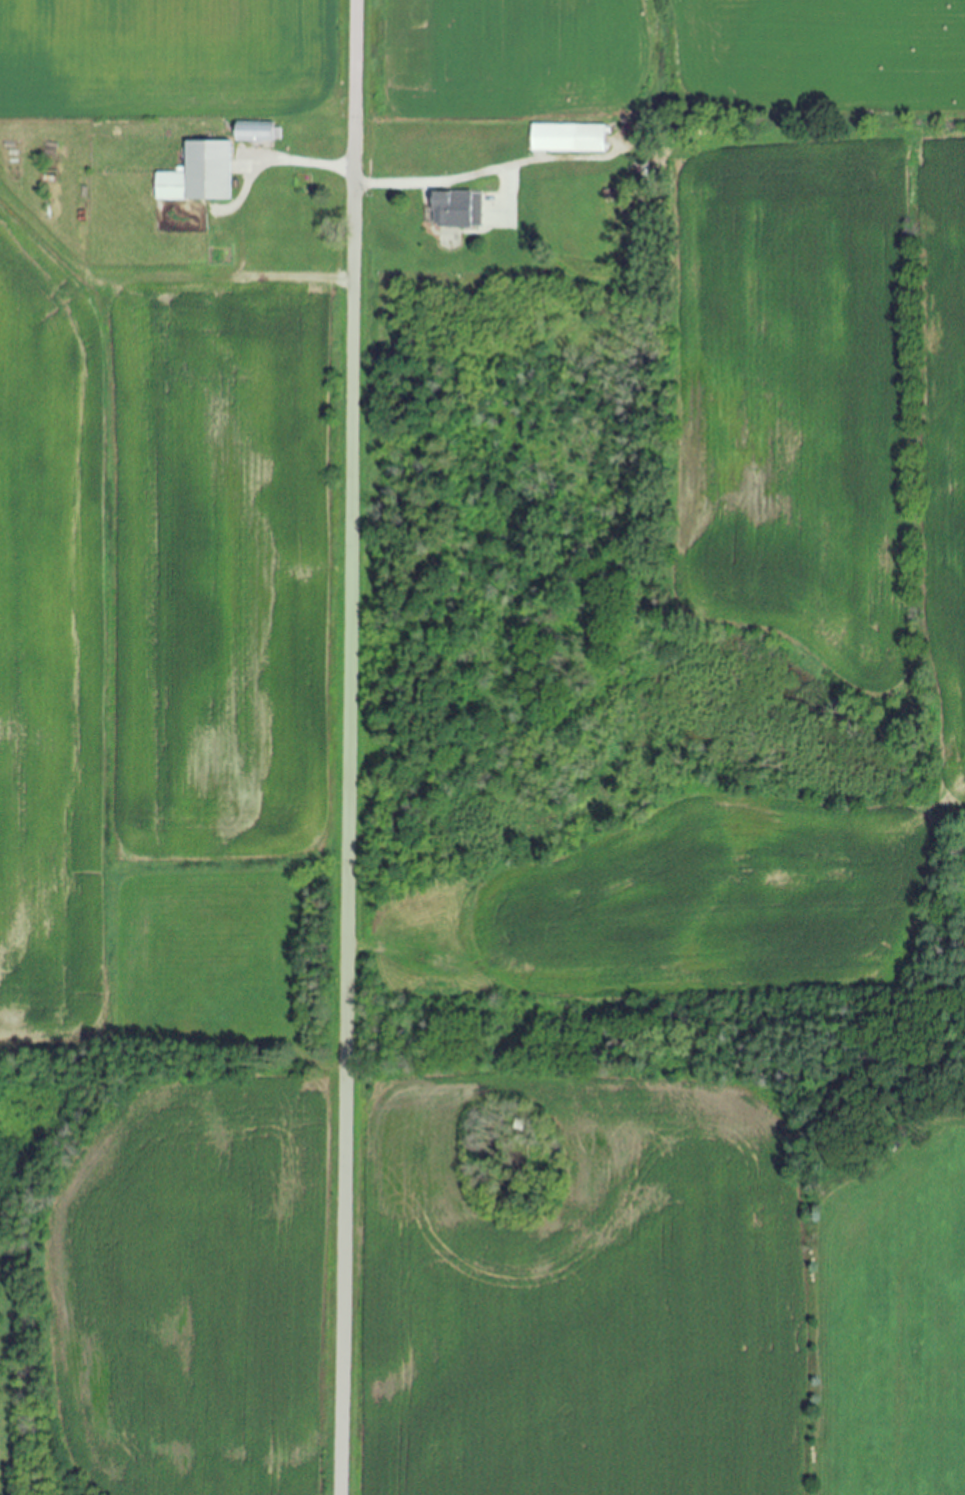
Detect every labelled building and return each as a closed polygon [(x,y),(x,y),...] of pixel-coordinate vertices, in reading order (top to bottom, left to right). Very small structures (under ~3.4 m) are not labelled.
[(271,142),(233,142),(233,123),(271,123),(271,142)] [(602,153),(530,153),(530,126),(602,126),(602,153)] [(228,143),(228,202),(154,202),(154,175),(183,175),(183,143),(228,143)] [(456,194),(456,229),(430,229),(429,194),(456,194)]
